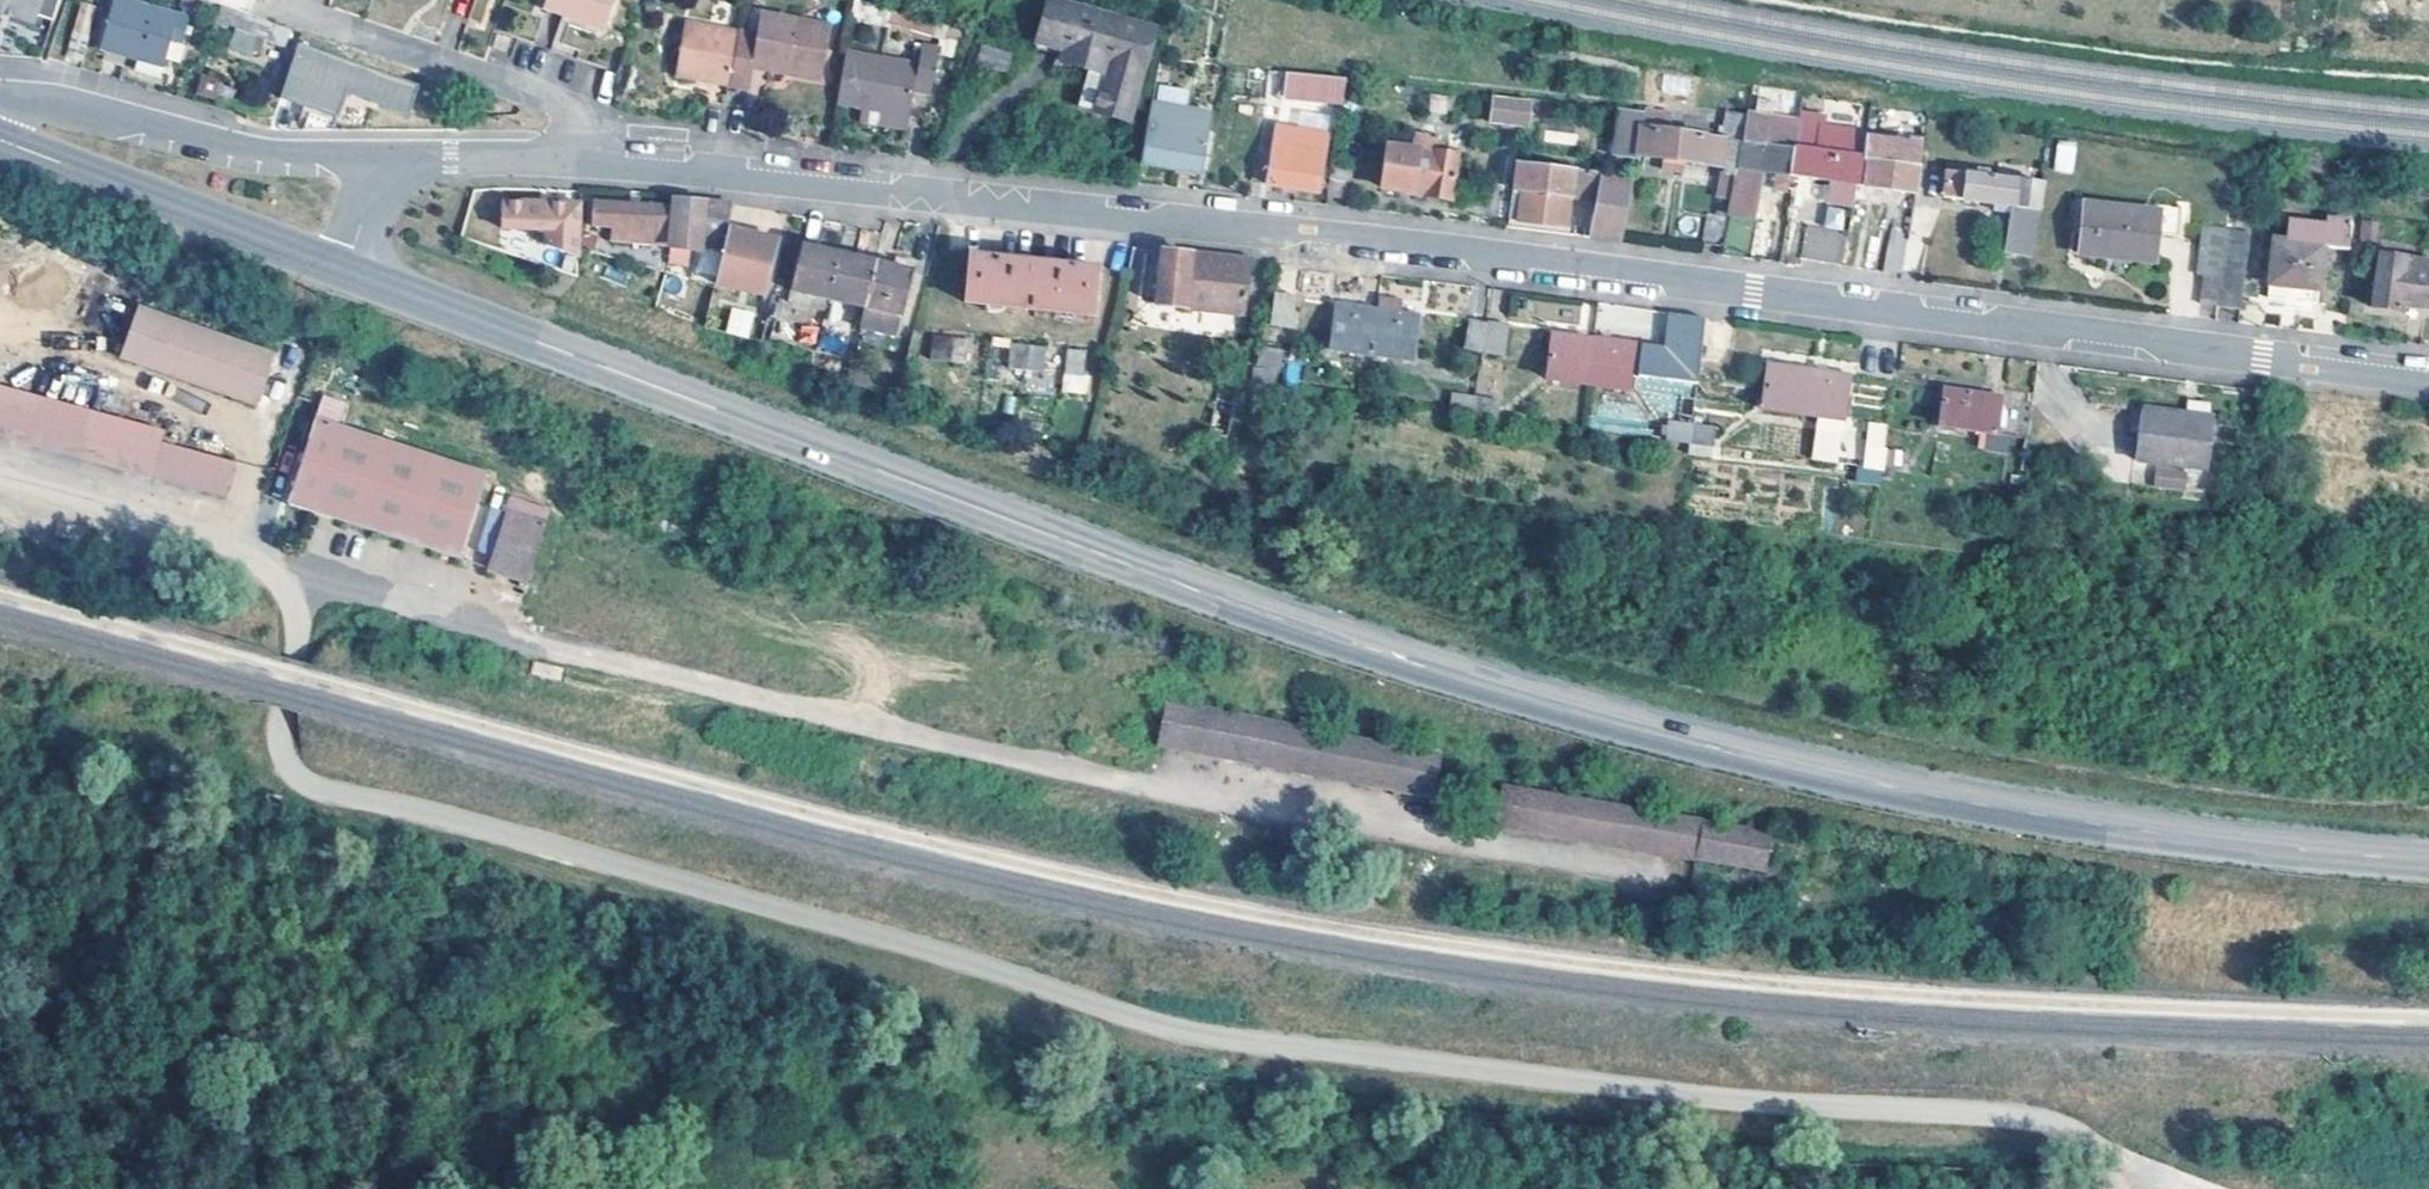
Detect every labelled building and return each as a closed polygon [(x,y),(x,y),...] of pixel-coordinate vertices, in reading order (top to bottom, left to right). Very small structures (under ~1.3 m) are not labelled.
[(1,8),(2,5),(12,8),(14,12),(29,17),(33,14),(34,12),(50,17),(56,0),(0,0),(0,11),(1,8)] [(118,0),(112,0),(99,50),(163,67),(170,40),(180,42),(184,26),(174,23),(176,16),(118,0)] [(540,5),(602,25),(610,0),(542,0),(540,5)] [(1125,55),(1144,57),(1151,24),(1060,0),(1047,0),(1036,39),(1064,47),(1064,49),(1125,55)] [(737,25),(729,76),(748,79),(751,59),(786,64),(787,58),(822,64),(830,19),(759,6),(755,28),(737,25)] [(675,65),(729,76),(737,25),(685,16),(675,65)] [(229,47),(258,57),(264,37),(235,28),(229,47)] [(939,42),(919,38),(914,60),(844,47),(833,100),(905,115),(910,88),(930,92),(939,42)] [(410,114),(419,82),(295,45),(279,98),(338,115),(344,95),(410,114)] [(1006,67),(1010,52),(981,45),(977,60),(1006,67)] [(1113,114),(1125,55),(1064,49),(1061,59),(1087,66),(1078,105),(1113,114)] [(1125,55),(1113,114),(1130,118),(1144,57),(1125,55)] [(1285,70),(1267,69),(1266,76),(1263,92),(1282,94),(1285,70)] [(1343,75),(1285,70),(1282,94),(1339,101),(1343,75)] [(201,73),(195,93),(220,101),(226,80),(201,73)] [(1535,102),(1492,96),(1489,119),(1524,124),(1526,110),(1533,112),(1535,102)] [(1214,112),(1208,111),(1155,100),(1144,160),(1197,170),(1203,171),(1214,112)] [(1635,157),(1636,152),(1640,128),(1638,128),(1640,110),(1617,107),(1610,154),(1632,156),(1635,157)] [(1638,128),(1640,128),(1663,130),(1664,115),(1640,110),(1638,128)] [(1725,113),(1722,136),(1741,138),(1745,115),(1725,113)] [(1741,138),(1789,144),(1792,145),(1796,123),(1745,115),(1741,138)] [(1785,173),(1854,182),(1859,155),(1859,153),(1863,132),(1864,129),(1797,117),(1796,123),(1792,145),(1789,144),(1789,148),(1785,173)] [(1325,134),(1275,127),(1264,184),(1315,191),(1325,134)] [(1663,130),(1640,128),(1636,152),(1661,155),(1659,167),(1681,170),(1682,158),(1721,163),(1720,172),(1718,173),(1715,195),(1729,198),(1741,138),(1722,136),(1721,139),(1663,132),(1663,130)] [(1859,155),(1854,182),(1910,191),(1914,168),(1914,164),(1915,161),(1918,141),(1863,132),(1859,153),(1859,155)] [(1434,137),(1411,134),(1408,148),(1386,145),(1381,188),(1448,196),(1454,155),(1432,152),(1434,137)] [(1785,173),(1789,148),(1789,144),(1741,138),(1729,198),(1726,215),(1721,244),(1719,254),(1748,257),(1754,220),(1750,219),(1758,169),(1772,171),(1770,184),(1783,186),(1785,173)] [(2052,171),(2073,173),(2077,141),(2056,139),(2052,171)] [(1351,161),(1330,158),(1326,192),(1347,196),(1351,161)] [(1629,174),(1514,160),(1506,214),(1514,215),(1514,219),(1564,224),(1568,194),(1596,198),(1589,238),(1618,241),(1629,174)] [(1915,161),(1914,164),(1914,168),(1922,170),(1919,191),(2000,203),(1999,211),(2009,212),(2004,253),(2027,256),(2039,183),(1923,165),(1924,162),(1915,161)] [(715,266),(725,226),(731,201),(702,199),(673,197),(673,203),(667,253),(715,266)] [(667,253),(673,203),(620,200),(591,199),(589,223),(610,225),(609,237),(667,253)] [(522,203),(500,204),(501,230),(547,229),(547,245),(579,255),(578,201),(522,203)] [(2157,209),(2082,201),(2076,250),(2105,253),(2106,248),(2151,255),(2154,231),(2178,234),(2181,206),(2157,203),(2157,209)] [(1699,240),(1721,244),(1726,215),(1706,211),(1699,240)] [(2347,221),(2322,217),(2320,224),(2291,220),(2289,240),(2271,238),(2264,294),(2269,295),(2269,300),(2306,304),(2307,300),(2313,300),(2319,245),(2344,247),(2347,221)] [(2223,219),(2222,226),(2214,303),(2235,305),(2246,222),(2223,219)] [(2428,224),(2420,223),(2419,231),(2427,232),(2428,224)] [(1846,232),(1803,224),(1796,257),(1840,264),(1846,232)] [(2214,303),(2222,226),(2199,224),(2193,271),(2199,272),(2196,301),(2214,303)] [(725,226),(715,266),(711,281),(761,294),(776,238),(725,226)] [(1879,267),(1897,270),(1903,233),(1886,230),(1879,267)] [(1903,233),(1897,270),(1917,273),(1923,237),(1903,233)] [(789,289),(826,297),(836,251),(799,242),(789,289)] [(2151,255),(2106,248),(2105,253),(2151,259),(2151,255)] [(1181,307),(1186,253),(1166,251),(1162,250),(1160,261),(1158,275),(1148,274),(1145,297),(1156,299),(1155,304),(1181,307)] [(826,297),(862,305),(873,260),(836,251),(826,297)] [(2376,251),(2367,304),(2394,308),(2395,297),(2426,300),(2428,281),(2428,259),(2401,255),(2376,251)] [(1096,265),(968,252),(962,301),(1091,314),(1096,265)] [(1186,253),(1181,307),(1240,313),(1246,259),(1223,257),(1186,253)] [(878,309),(888,311),(899,314),(910,269),(873,260),(862,305),(878,309)] [(1160,261),(1150,260),(1148,274),(1158,275),(1160,261)] [(1292,295),(1272,292),(1268,322),(1288,326),(1292,295)] [(1483,327),(1487,297),(1466,294),(1462,327),(1482,331),(1483,327)] [(1374,307),(1369,354),(1409,360),(1415,313),(1397,311),(1398,299),(1376,295),(1374,307)] [(1483,327),(1503,330),(1508,300),(1487,297),(1483,327)] [(1328,349),(1369,354),(1374,307),(1334,302),(1328,349)] [(874,328),(878,309),(862,305),(857,325),(874,328)] [(731,306),(725,332),(749,338),(756,312),(731,306)] [(1704,315),(1667,310),(1662,347),(1638,344),(1634,377),(1694,386),(1704,315)] [(899,314),(888,311),(884,330),(909,337),(914,318),(899,314)] [(265,365),(131,318),(113,369),(249,416),(265,365)] [(1584,384),(1590,337),(1550,332),(1543,379),(1584,384)] [(965,338),(930,334),(926,358),(964,362),(965,338)] [(1590,337),(1584,384),(1625,390),(1627,376),(1632,343),(1590,337)] [(1043,345),(1008,341),(1005,365),(1041,369),(1043,345)] [(1638,344),(1632,343),(1627,376),(1634,377),(1638,344)] [(1083,349),(1065,348),(1062,372),(1081,374),(1083,349)] [(1800,414),(1807,367),(1764,361),(1758,408),(1800,414)] [(1274,371),(1250,367),(1247,385),(1272,388),(1274,371)] [(1807,367),(1800,414),(1839,419),(1847,373),(1807,367)] [(1999,394),(1942,385),(1936,431),(1993,441),(1999,394)] [(162,443),(165,430),(0,386),(0,400),(162,443)] [(1447,411),(1471,415),(1474,396),(1450,393),(1447,411)] [(1497,399),(1474,396),(1471,415),(1494,417),(1497,399)] [(224,497),(234,462),(162,443),(0,400),(0,436),(224,497)] [(2139,405),(2136,426),(2210,435),(2212,413),(2139,405)] [(479,475),(306,418),(277,504),(450,561),(479,475)] [(1663,438),(1686,441),(1688,423),(1665,420),(1663,438)] [(1713,426),(1688,423),(1686,441),(1711,445),(1713,426)] [(2210,435),(2136,426),(2132,456),(2206,465),(2210,435)] [(1880,466),(1883,448),(1858,445),(1855,463),(1880,466)] [(1907,451),(1883,448),(1880,466),(1905,469),(1907,451)] [(2154,466),(2153,489),(2185,490),(2185,467),(2154,466)] [(537,525),(497,513),(479,570),(519,583),(537,525)] [(1373,742),(1368,740),(1164,706),(1156,749),(1431,794),(1438,754),(1373,742)] [(1439,752),(1368,740),(1373,742),(1438,754),(1439,752)] [(1693,851),(1699,820),(1700,812),(1501,780),(1494,819),(1693,851)] [(1699,820),(1693,851),(1764,861),(1770,831),(1699,820)]
